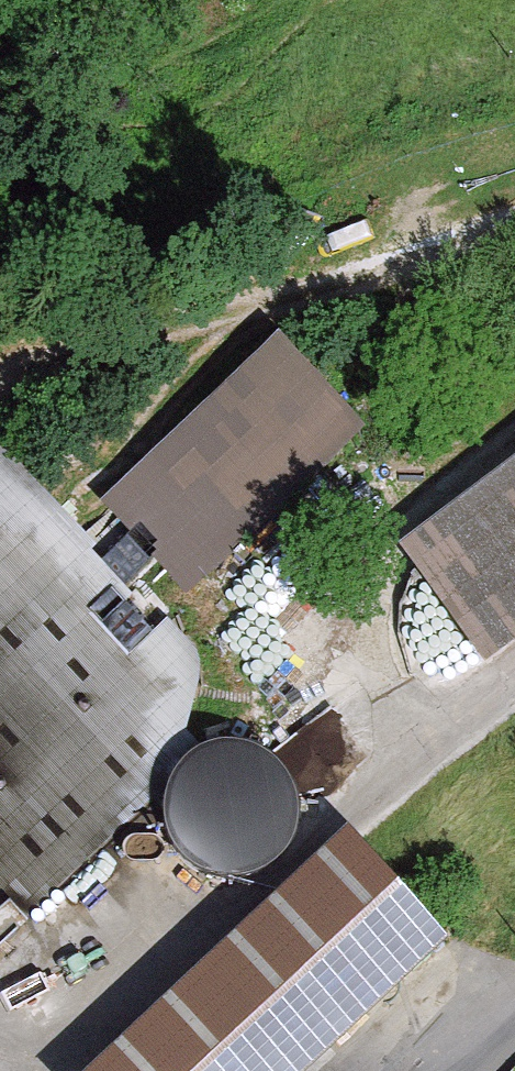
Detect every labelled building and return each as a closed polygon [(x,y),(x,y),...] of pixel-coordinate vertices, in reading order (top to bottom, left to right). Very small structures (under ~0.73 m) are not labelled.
[(276,335),(104,503),(192,593),(365,425),(276,335)] [(199,751),(183,734),(200,660),(0,451),(0,941),(199,751)] [(485,662),(514,640),(514,470),(404,552),(485,662)] [(174,842),(189,863),(211,876),(237,880),(262,874),(283,859),(296,837),(300,812),(294,787),(279,766),(257,753),(232,748),(207,754),(186,769),(172,791),(168,817),(174,842)] [(443,940),(346,837),(99,1070),(304,1070),(443,940)]
